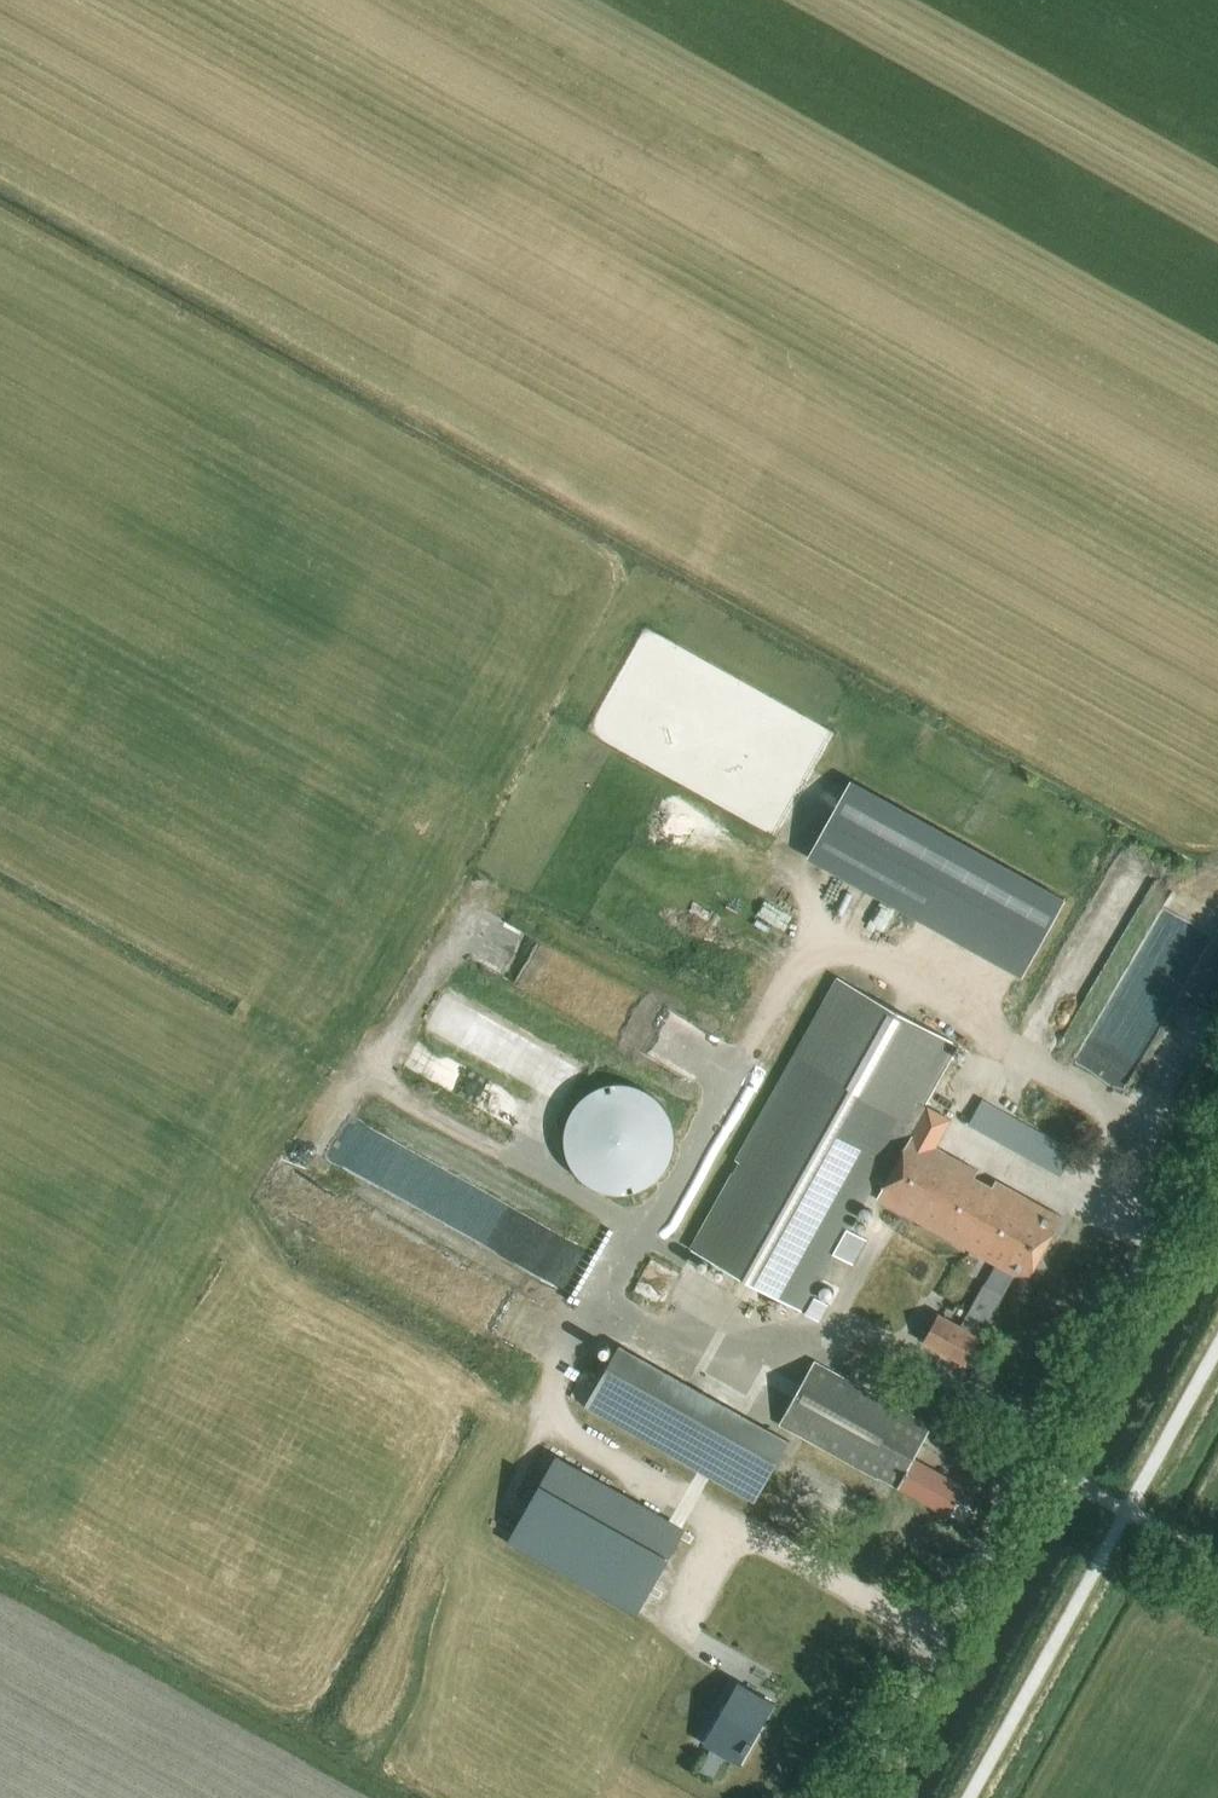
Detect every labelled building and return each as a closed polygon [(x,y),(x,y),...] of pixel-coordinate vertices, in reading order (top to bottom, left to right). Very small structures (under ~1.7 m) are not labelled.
[(807,856),(1018,973),(1061,897),(849,780),(807,856)] [(953,1121),(921,1104),(955,1043),(844,982),(693,1251),(804,1313),(813,1297),(837,1255),(855,1265),(869,1240),(851,1230),(879,1179),(888,1184),(880,1200),(1030,1282),(1064,1219),(998,1182),(995,1188),(977,1178),(980,1172),(937,1149),(953,1121)] [(565,1133),(565,1139),(565,1145),(566,1152),(568,1158),(570,1164),(574,1169),(577,1174),(582,1179),(587,1183),(592,1187),(598,1189),(604,1192),(610,1193),(616,1194),(623,1194),(629,1193),(635,1192),(641,1189),(647,1187),(652,1183),(657,1179),(662,1174),(666,1169),(669,1164),(671,1158),(673,1152),(674,1145),(675,1139),(674,1133),(673,1126),(671,1120),(669,1114),(666,1109),(662,1104),(657,1099),(652,1095),(647,1091),(641,1088),(635,1086),(629,1085),(623,1084),(616,1084),(610,1085),(604,1086),(598,1088),(592,1091),(587,1095),(582,1099),(577,1104),(574,1109),(570,1114),(568,1120),(566,1126),(565,1133)] [(984,1337),(983,1337),(1006,1296),(987,1284),(963,1326),(941,1313),(925,1343),(968,1367),(984,1337)] [(813,1297),(804,1313),(820,1321),(829,1305),(813,1297)] [(791,1444),(621,1347),(587,1408),(757,1504),(791,1444)] [(933,1427),(839,1375),(817,1363),(783,1424),(953,1518),(968,1488),(915,1458),(933,1427)] [(509,1536),(635,1608),(679,1531),(553,1459),(509,1536)] [(705,1743),(704,1745),(741,1766),(742,1764),(762,1727),(776,1703),(739,1682),(724,1710),(705,1743)]
